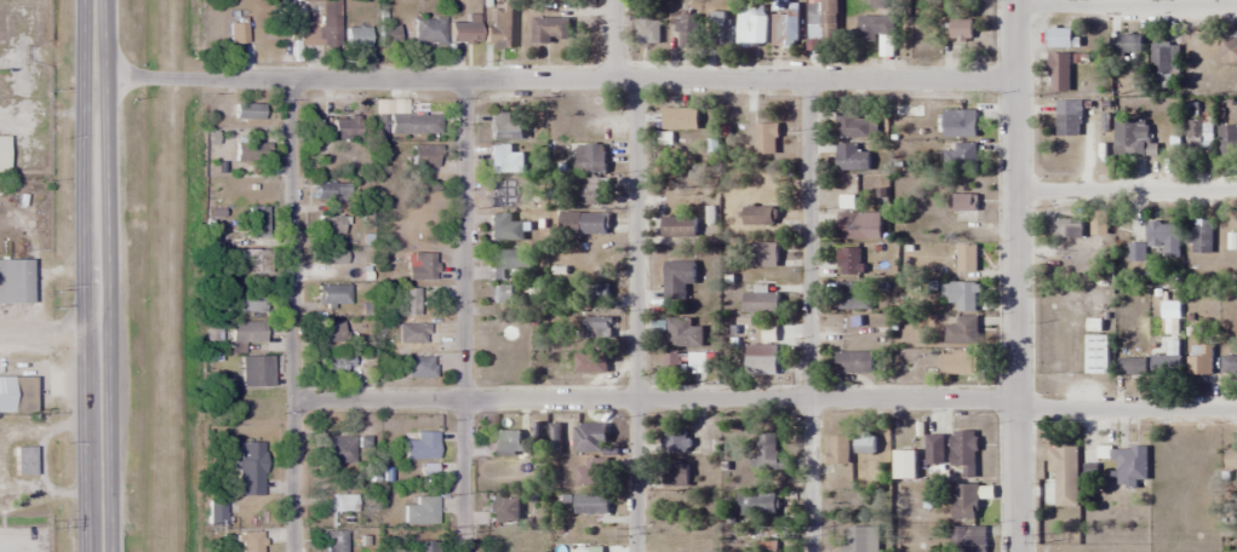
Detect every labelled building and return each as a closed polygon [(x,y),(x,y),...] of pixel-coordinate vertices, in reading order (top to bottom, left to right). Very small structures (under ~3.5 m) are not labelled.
[(319,47),(339,47),(339,0),(319,0),(319,47)] [(810,14),(807,14),(806,49),(819,50),(819,39),(836,39),(836,0),(810,0),(810,14)] [(779,14),(779,41),(797,41),(797,3),(787,3),(787,14),(779,14)] [(513,43),(513,9),(489,9),(489,43),(513,43)] [(738,9),(738,47),(765,47),(765,9),(738,9)] [(709,47),(730,47),(730,13),(709,13),(709,47)] [(697,15),(679,15),(679,49),(697,49),(697,15)] [(659,44),(659,16),(636,16),(636,44),(659,44)] [(892,41),(892,16),(857,16),(857,41),(892,41)] [(443,18),(414,18),(414,43),(443,43),(443,18)] [(569,43),(569,18),(532,18),(532,43),(569,43)] [(971,41),(971,20),(949,20),(949,41),(971,41)] [(229,43),(246,43),(246,23),(229,23),(229,43)] [(380,46),(397,46),(397,25),(380,25),(380,46)] [(369,27),(347,27),(347,47),(369,47),(369,27)] [(1045,29),(1045,47),(1075,47),(1075,29),(1045,29)] [(1142,53),(1142,35),(1115,35),(1115,53),(1142,53)] [(1218,38),(1218,65),(1236,65),(1236,38),(1218,38)] [(1172,45),(1151,45),(1150,77),(1172,77),(1172,45)] [(1069,92),(1069,54),(1049,54),(1049,92),(1069,92)] [(1056,136),(1078,136),(1078,101),(1056,101),(1056,136)] [(263,103),(234,103),(234,119),(263,119),(263,103)] [(663,130),(697,130),(697,109),(663,109),(663,130)] [(520,111),(490,111),(490,140),(520,140),(520,111)] [(869,111),(836,111),(836,139),(869,139),(869,111)] [(955,120),(943,120),(943,138),(976,138),(976,111),(955,111),(955,120)] [(439,133),(439,114),(388,114),(388,133),(439,133)] [(333,117),(333,138),(359,138),(359,117),(333,117)] [(1114,157),(1147,157),(1147,119),(1114,119),(1114,157)] [(1209,120),(1185,120),(1185,150),(1209,150),(1209,120)] [(777,155),(777,125),(754,125),(754,155),(777,155)] [(1219,126),(1219,159),(1236,159),(1236,126),(1219,126)] [(235,162),(268,162),(268,143),(235,143),(235,162)] [(954,152),(944,152),(944,170),(976,170),(976,144),(954,144),(954,152)] [(574,172),(605,172),(605,145),(574,145),(574,172)] [(858,152),(858,145),(836,145),(836,172),(869,172),(869,152),(858,152)] [(439,146),(412,146),(412,167),(439,167),(439,146)] [(511,146),(490,146),(490,174),(523,174),(523,153),(511,153),(511,146)] [(578,207),(603,207),(603,180),(578,180),(578,207)] [(348,182),(313,182),(313,198),(348,198),(348,182)] [(975,196),(947,196),(947,212),(975,212),(975,196)] [(246,236),(266,236),(266,206),(246,206),(246,236)] [(777,207),(743,206),(742,231),(776,233),(777,207)] [(607,214),(559,213),(559,236),(606,237),(607,214)] [(490,242),(524,242),(524,222),(511,222),(511,214),(490,214),(490,242)] [(837,242),(870,242),(870,222),(857,222),(857,214),(837,214),(837,242)] [(343,235),(343,216),(318,216),(318,235),(343,235)] [(695,217),(661,217),(661,238),(695,238),(695,217)] [(1054,237),(1077,237),(1077,220),(1054,220),(1054,237)] [(1212,220),(1188,220),(1188,243),(1192,243),(1192,254),(1212,254),(1212,220)] [(1179,250),(1179,223),(1147,223),(1147,250),(1179,250)] [(1145,263),(1145,243),(1128,243),(1128,263),(1145,263)] [(776,244),(755,244),(755,266),(776,266),(776,244)] [(958,272),(976,272),(976,246),(958,246),(958,272)] [(317,261),(345,262),(346,251),(318,249),(317,261)] [(859,249),(837,249),(837,277),(859,277),(859,249)] [(240,268),(270,268),(270,250),(240,250),(240,268)] [(529,270),(529,251),(490,251),(490,280),(505,280),(505,270),(529,270)] [(437,280),(437,253),(406,253),(406,280),(437,280)] [(0,259),(0,304),(29,304),(29,259),(0,259)] [(694,262),(663,262),(663,301),(685,301),(685,285),(694,285),(694,262)] [(836,311),(871,311),(871,283),(836,283),(836,311)] [(606,284),(584,284),(584,308),(606,308),(606,284)] [(941,303),(956,303),(956,312),(975,312),(975,284),(941,284),(941,303)] [(317,304),(350,304),(350,285),(317,285),(317,304)] [(513,286),(494,286),(494,304),(513,304),(513,286)] [(419,315),(419,288),(398,288),(398,315),(419,315)] [(266,292),(230,292),(230,312),(266,312),(266,292)] [(778,314),(778,294),(742,294),(742,314),(778,314)] [(612,317),(582,317),(582,338),(612,338),(612,317)] [(977,344),(977,317),(956,317),(956,326),(944,326),(944,344),(977,344)] [(702,319),(664,319),(664,347),(702,347),(702,319)] [(320,342),(344,342),(344,321),(320,321),(320,342)] [(264,342),(264,322),(230,322),(230,342),(264,342)] [(435,343),(435,324),(397,324),(397,343),(435,343)] [(1086,374),(1108,374),(1108,336),(1086,336),(1086,374)] [(1212,346),(1189,346),(1189,375),(1212,375),(1212,346)] [(835,374),(872,374),(872,352),(835,352),(835,374)] [(705,353),(689,353),(689,367),(705,367),(705,353)] [(976,353),(940,353),(940,375),(976,375),(976,353)] [(663,375),(680,375),(680,354),(663,354),(663,375)] [(777,375),(777,354),(746,354),(746,375),(777,375)] [(607,355),(574,355),(574,374),(607,374),(607,355)] [(240,385),(272,385),(272,356),(240,356),(240,385)] [(351,373),(351,356),(321,356),(321,373),(351,373)] [(1179,356),(1151,356),(1151,377),(1179,377),(1179,356)] [(1236,375),(1236,356),(1221,356),(1221,375),(1236,375)] [(406,378),(434,378),(434,357),(406,357),(406,378)] [(1144,358),(1118,358),(1118,376),(1144,376),(1144,358)] [(32,375),(0,375),(0,411),(33,410),(32,375)] [(574,423),(574,452),(606,452),(606,423),(574,423)] [(686,429),(663,429),(663,452),(686,452),(686,429)] [(437,430),(415,430),(415,439),(403,439),(403,458),(437,458),(437,430)] [(492,451),(520,451),(520,430),(492,430),(492,451)] [(950,467),(961,467),(961,478),(975,478),(975,430),(950,430),(950,467)] [(776,432),(754,432),(754,470),(788,470),(788,458),(776,458),(776,432)] [(855,454),(875,454),(875,433),(855,433),(855,454)] [(354,434),(324,434),(324,463),(354,463),(354,434)] [(829,434),(829,465),(848,465),(848,434),(829,434)] [(943,434),(925,434),(925,477),(943,477),(943,434)] [(237,441),(237,494),(263,494),(263,441),(237,441)] [(1146,483),(1146,444),(1117,444),(1117,484),(1146,483)] [(1078,446),(1048,446),(1048,480),(1078,480),(1078,446)] [(1236,470),(1236,449),(1225,449),(1225,470),(1236,470)] [(585,466),(575,466),(575,485),(605,485),(605,458),(585,458),(585,466)] [(662,486),(687,486),(687,458),(662,458),(662,486)] [(435,479),(437,464),(422,462),(421,478),(435,479)] [(977,519),(977,484),(951,484),(951,519),(977,519)] [(925,507),(936,506),(934,490),(923,491),(925,507)] [(608,514),(608,492),(574,492),(574,514),(608,514)] [(776,492),(738,492),(738,516),(776,516),(776,492)] [(437,523),(437,496),(416,496),(416,503),(404,503),(404,523),(437,523)] [(488,522),(519,522),(519,497),(488,497),(488,522)] [(224,525),(224,499),(209,499),(209,525),(224,525)] [(949,526),(949,551),(986,551),(986,526),(949,526)] [(345,527),(323,527),(323,551),(345,551),(345,527)] [(843,527),(843,551),(878,551),(878,527),(843,527)] [(262,529),(239,529),(239,551),(262,551),(262,529)] [(413,539),(411,551),(436,551),(437,541),(413,539)]
